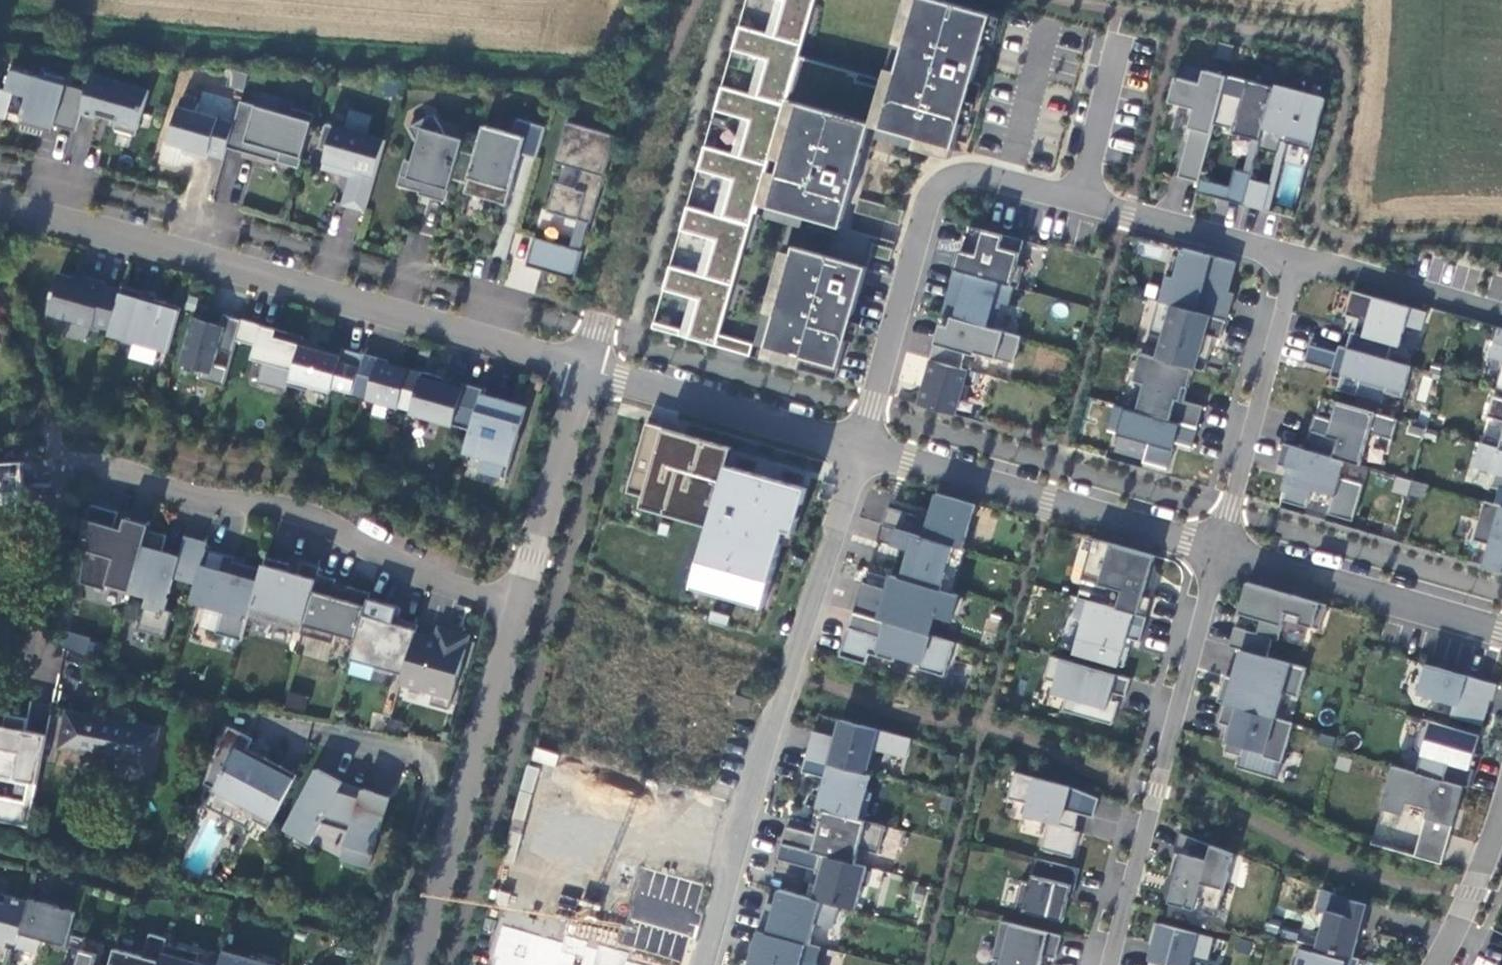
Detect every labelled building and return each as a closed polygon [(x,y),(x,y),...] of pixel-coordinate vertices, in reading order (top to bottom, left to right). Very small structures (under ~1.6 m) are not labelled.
[(774,36),(802,44),(815,0),(785,0),(774,36)] [(944,0),(918,0),(882,127),(956,148),(994,15),(944,0)] [(774,36),(739,26),(732,51),(768,61),(757,97),(785,105),(802,44),(774,36)] [(42,78),(14,69),(7,90),(15,92),(9,112),(22,116),(21,124),(53,132),(55,126),(77,131),(82,112),(88,91),(66,84),(69,78),(44,70),(42,78)] [(230,69),(225,87),(242,92),(246,74),(230,69)] [(1188,141),(1179,176),(1199,182),(1200,179),(1215,123),(1223,92),(1227,76),(1205,69),(1201,84),(1176,77),(1169,102),(1194,109),(1185,140),(1188,141)] [(150,90),(93,73),(88,91),(82,112),(97,117),(98,114),(117,120),(115,129),(137,135),(150,90)] [(1261,140),(1275,86),(1248,79),(1243,97),(1223,92),(1215,123),(1235,129),(1234,133),(1261,140)] [(1325,99),(1276,85),(1275,86),(1261,140),(1259,147),(1278,153),(1281,140),(1312,148),(1325,99)] [(757,97),(722,87),(715,110),(750,120),(740,157),(768,165),(785,105),(757,97)] [(200,103),(182,98),(170,142),(185,147),(184,151),(208,158),(210,153),(225,159),(228,147),(235,122),(197,111),(200,103)] [(292,115),(241,100),(235,122),(228,147),(301,168),(317,113),(294,106),(292,115)] [(872,122),(799,102),(769,206),(842,227),(872,122)] [(347,128),(330,123),(322,147),(328,149),(322,168),(351,177),(343,204),(366,210),(386,139),(367,134),(372,116),(353,109),(347,128)] [(435,113),(410,127),(419,143),(413,162),(406,161),(399,185),(421,192),(421,195),(447,202),(454,178),(461,151),(465,139),(446,133),(435,113)] [(547,127),(518,118),(514,134),(485,125),(476,154),(461,151),(454,178),(468,183),(465,193),(508,204),(523,153),(537,157),(547,127)] [(617,136),(567,121),(556,162),(583,169),(577,189),(558,184),(550,211),(579,220),(572,248),(535,237),(527,266),(575,280),(584,251),(581,250),(589,222),(592,223),(617,136)] [(740,157),(705,146),(698,170),(733,180),(723,216),(751,224),(768,165),(740,157)] [(1252,173),(1235,169),(1230,187),(1200,179),(1199,182),(1197,192),(1244,205),(1250,180),(1252,173)] [(1270,185),(1250,180),(1244,205),(1263,210),(1270,185)] [(905,210),(860,197),(856,212),(901,225),(905,210)] [(723,216),(687,207),(680,230),(716,240),(706,277),(733,284),(751,224),(723,216)] [(1024,239),(972,225),(967,252),(961,250),(955,269),(1013,286),(1018,288),(1025,266),(1017,265),(1024,239)] [(23,240),(4,236),(1,246),(20,251),(23,240)] [(894,249),(874,243),(871,254),(891,261),(894,249)] [(868,266),(794,245),(767,345),(841,367),(868,266)] [(1169,277),(1163,301),(1226,319),(1233,294),(1217,289),(1220,280),(1230,283),(1236,262),(1184,248),(1176,278),(1169,277)] [(698,300),(688,338),(716,346),(719,335),(733,284),(706,277),(670,266),(664,290),(698,300)] [(1013,286),(955,269),(943,314),(952,316),(994,328),(1001,302),(1008,305),(1013,286)] [(87,281),(60,274),(47,314),(94,328),(94,326),(110,331),(122,289),(105,284),(107,282),(89,278),(87,281)] [(145,292),(123,285),(122,289),(110,331),(109,334),(169,351),(182,307),(143,296),(145,292)] [(1427,312),(1375,297),(1363,334),(1352,331),(1347,347),(1383,357),(1388,342),(1400,345),(1406,325),(1422,330),(1427,312)] [(1163,301),(1160,300),(1150,334),(1163,338),(1157,357),(1205,371),(1215,337),(1221,338),(1226,319),(1163,301)] [(237,340),(243,320),(223,314),(220,326),(194,318),(181,364),(203,371),(200,379),(224,386),(230,368),(215,364),(219,349),(234,353),(237,340)] [(941,324),(930,359),(931,359),(961,368),(966,353),(975,355),(976,352),(1014,364),(1022,336),(994,328),(952,316),(949,326),(941,324)] [(303,337),(243,320),(237,340),(257,346),(253,359),(265,362),(259,383),(288,391),(290,385),(301,344),(303,337)] [(654,322),(652,328),(680,336),(682,330),(654,322)] [(1498,327),(1490,356),(1501,360),(1501,328),(1498,327)] [(716,346),(750,355),(753,345),(719,335),(716,346)] [(341,356),(301,344),(290,385),(310,391),(312,385),(332,392),(333,387),(352,393),(363,354),(343,349),(341,356)] [(1347,347),(1340,345),(1338,352),(1311,345),(1305,362),(1336,371),(1339,362),(1345,363),(1337,388),(1357,395),(1363,379),(1386,387),(1385,391),(1403,396),(1411,366),(1383,357),(1347,347)] [(1157,357),(1142,353),(1135,380),(1139,381),(1132,407),(1198,426),(1203,405),(1181,399),(1185,386),(1189,387),(1194,368),(1157,357)] [(381,359),(363,354),(352,393),(369,397),(369,399),(397,407),(397,405),(412,410),(422,375),(388,365),(387,369),(379,366),(381,359)] [(961,368),(931,359),(927,374),(928,375),(920,404),(955,415),(960,399),(966,401),(970,386),(965,384),(969,370),(961,368)] [(446,378),(423,371),(422,375),(412,410),(412,413),(472,430),(482,394),(484,389),(465,383),(464,389),(444,383),(446,378)] [(527,407),(482,394),(472,430),(465,453),(485,458),(481,471),(507,479),(519,434),(515,433),(518,423),(523,425),(527,407)] [(1493,395),(1487,416),(1501,420),(1501,397),(1493,395)] [(1320,397),(1314,415),(1328,419),(1334,402),(1320,397)] [(1399,419),(1338,402),(1328,434),(1311,430),(1306,448),(1344,460),(1361,465),(1370,433),(1393,439),(1399,419)] [(1132,407),(1116,403),(1108,430),(1149,442),(1144,461),(1168,468),(1174,448),(1167,445),(1169,441),(1192,447),(1198,426),(1132,407)] [(729,448),(644,424),(627,492),(641,496),(638,508),(702,527),(687,592),(762,611),(783,536),(793,538),(807,489),(725,466),(729,448)] [(1344,460),(1284,442),(1278,464),(1295,469),(1292,477),(1289,476),(1283,500),(1307,507),(1313,486),(1334,492),(1328,513),(1354,520),(1364,483),(1340,476),(1344,460)] [(1481,442),(1473,466),(1495,472),(1491,486),(1499,488),(1495,504),(1501,506),(1501,449),(1500,448),(1481,442)] [(0,466),(0,506),(19,506),(20,467),(0,466)] [(1391,491),(1423,499),(1427,484),(1395,475),(1391,491)] [(921,535),(962,547),(974,505),(933,494),(921,535)] [(118,512),(92,504),(82,583),(107,590),(109,585),(132,592),(149,531),(150,525),(127,518),(123,529),(114,527),(118,512)] [(921,535),(884,523),(879,540),(910,550),(902,577),(953,593),(966,548),(962,547),(921,535)] [(167,535),(149,531),(132,592),(148,597),(139,630),(165,638),(172,612),(165,610),(175,578),(196,584),(206,549),(208,543),(185,537),(179,556),(162,551),(167,535)] [(1156,555),(1094,538),(1082,578),(1123,590),(1117,608),(1148,616),(1152,597),(1145,595),(1156,555)] [(235,557),(206,549),(196,584),(191,602),(223,611),(216,634),(242,642),(249,618),(263,569),(234,561),(235,557)] [(263,569),(249,618),(302,633),(319,575),(321,568),(302,562),(298,574),(290,572),(291,565),(266,558),(263,569)] [(319,575),(302,633),(302,634),(334,643),(337,634),(357,640),(369,599),(371,593),(348,586),(346,592),(334,588),(336,580),(319,575)] [(902,577),(894,575),(889,589),(865,582),(855,612),(930,634),(936,615),(953,620),(960,595),(953,593),(902,577)] [(1327,605),(1248,582),(1239,612),(1261,619),(1257,632),(1235,626),(1230,645),(1241,648),(1268,656),(1273,638),(1279,640),(1285,619),(1321,629),(1327,605)] [(1117,608),(1080,597),(1075,615),(1086,618),(1076,652),(1124,666),(1129,647),(1125,646),(1128,637),(1140,641),(1148,616),(1117,608)] [(399,607),(369,599),(357,640),(352,657),(377,664),(375,670),(393,675),(397,663),(407,666),(416,634),(419,625),(396,619),(399,607)] [(855,612),(854,611),(841,655),(867,663),(870,653),(895,661),(897,654),(921,662),(920,668),(945,676),(955,642),(930,634),(855,612)] [(449,710),(470,636),(439,627),(436,639),(416,634),(407,666),(402,685),(434,695),(431,705),(449,710)] [(67,631),(62,646),(87,655),(92,639),(67,631)] [(1305,667),(1241,648),(1233,677),(1224,674),(1216,700),(1224,703),(1274,717),(1280,691),(1298,696),(1305,667)] [(1131,678),(1052,656),(1045,678),(1056,682),(1053,692),(1067,696),(1063,710),(1113,724),(1119,701),(1113,699),(1115,693),(1126,696),(1131,678)] [(1497,684),(1426,664),(1418,693),(1454,703),(1452,716),(1483,725),(1489,704),(1486,703),(1487,698),(1493,700),(1497,684)] [(753,699),(736,693),(733,703),(750,709),(753,699)] [(1293,723),(1274,717),(1224,703),(1219,722),(1228,725),(1224,740),(1227,742),(1224,750),(1243,756),(1245,746),(1264,752),(1263,757),(1282,762),(1293,723)] [(159,729),(68,711),(61,747),(151,765),(159,729)] [(27,826),(47,734),(25,729),(26,721),(6,717),(4,725),(0,724),(0,775),(28,781),(25,801),(0,796),(0,820),(27,826)] [(912,738),(842,719),(837,737),(835,745),(812,739),(807,757),(867,773),(874,747),(907,756),(912,738)] [(1480,734),(1425,719),(1416,746),(1423,754),(1417,771),(1464,785),(1469,787),(1475,769),(1470,767),(1480,734)] [(269,828),(298,776),(266,758),(248,749),(253,738),(231,727),(214,758),(206,783),(215,788),(206,806),(250,829),(255,820),(269,828)] [(814,731),(812,739),(835,745),(837,737),(814,731)] [(872,774),(867,773),(807,757),(806,757),(803,771),(827,778),(819,807),(865,820),(872,792),(867,791),(872,774)] [(1417,771),(1393,764),(1381,807),(1404,814),(1408,801),(1428,807),(1415,855),(1442,863),(1464,785),(1417,771)] [(363,792),(360,802),(337,794),(343,785),(317,771),(284,830),(284,831),(309,845),(320,825),(350,835),(346,848),(370,856),(389,801),(363,792)] [(1042,848),(1073,856),(1080,832),(1075,830),(1077,823),(1072,822),(1075,812),(1094,817),(1099,798),(1069,786),(1016,771),(1008,798),(1030,804),(1027,815),(1048,821),(1042,848)] [(819,807),(818,807),(813,825),(819,827),(817,833),(787,825),(782,843),(856,863),(860,848),(879,853),(886,825),(865,820),(819,807)] [(1380,810),(1372,844),(1395,849),(1403,815),(1380,810)] [(1234,853),(1181,832),(1175,850),(1182,853),(1170,902),(1218,915),(1234,853)] [(866,866),(856,863),(782,843),(778,859),(818,872),(812,897),(840,905),(855,909),(866,866)] [(365,871),(370,856),(346,848),(341,863),(365,871)] [(1080,868),(1036,857),(1031,882),(1022,880),(1015,909),(1064,921),(1070,897),(1073,898),(1080,868)] [(1346,898),(1323,888),(1318,908),(1327,911),(1317,946),(1329,950),(1354,956),(1360,932),(1362,933),(1370,904),(1346,898)] [(764,910),(759,930),(811,944),(816,923),(834,928),(840,905),(812,897),(780,889),(774,913),(764,910)] [(30,903),(0,894),(0,946),(16,950),(17,948),(30,903)] [(76,913),(30,899),(30,903),(17,948),(37,954),(42,940),(66,947),(76,913)] [(1003,921),(993,958),(1002,960),(1001,964),(1041,964),(1044,955),(1057,958),(1062,935),(1003,921)] [(1157,922),(1150,943),(1155,944),(1150,959),(1152,960),(1151,964),(1190,964),(1193,954),(1209,958),(1215,937),(1157,922)] [(502,926),(493,964),(637,964),(625,962),(627,954),(600,945),(599,950),(588,946),(588,942),(564,936),(562,941),(532,934),(502,926)] [(759,930),(749,964),(801,964),(802,962),(813,964),(817,964),(821,947),(811,944),(759,930)] [(166,945),(167,940),(150,935),(143,957),(115,949),(111,964),(160,964),(166,945)] [(166,945),(160,964),(205,964),(197,962),(199,954),(166,945)] [(1329,950),(1327,955),(1301,948),(1297,964),(1359,964),(1361,958),(1354,956),(1329,950)] [(81,950),(77,964),(95,964),(98,955),(81,950)] [(223,952),(220,964),(267,964),(223,952)] [(1478,955),(1473,964),(1497,964),(1478,955)]
